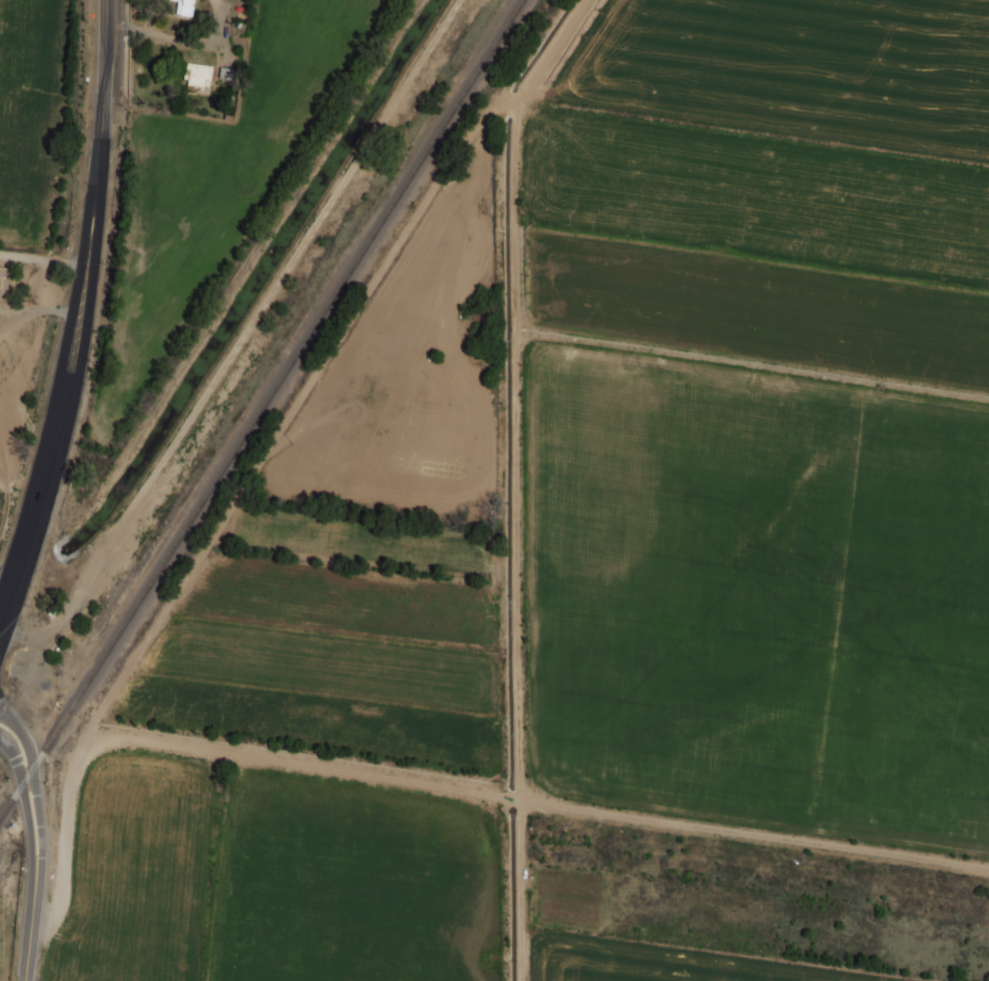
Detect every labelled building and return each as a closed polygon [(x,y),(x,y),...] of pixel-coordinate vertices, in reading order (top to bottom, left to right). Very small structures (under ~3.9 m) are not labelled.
[(176,14),(192,16),(194,0),(175,0),(178,0),(176,14)] [(212,65),(186,63),(185,85),(211,87),(212,65)]
